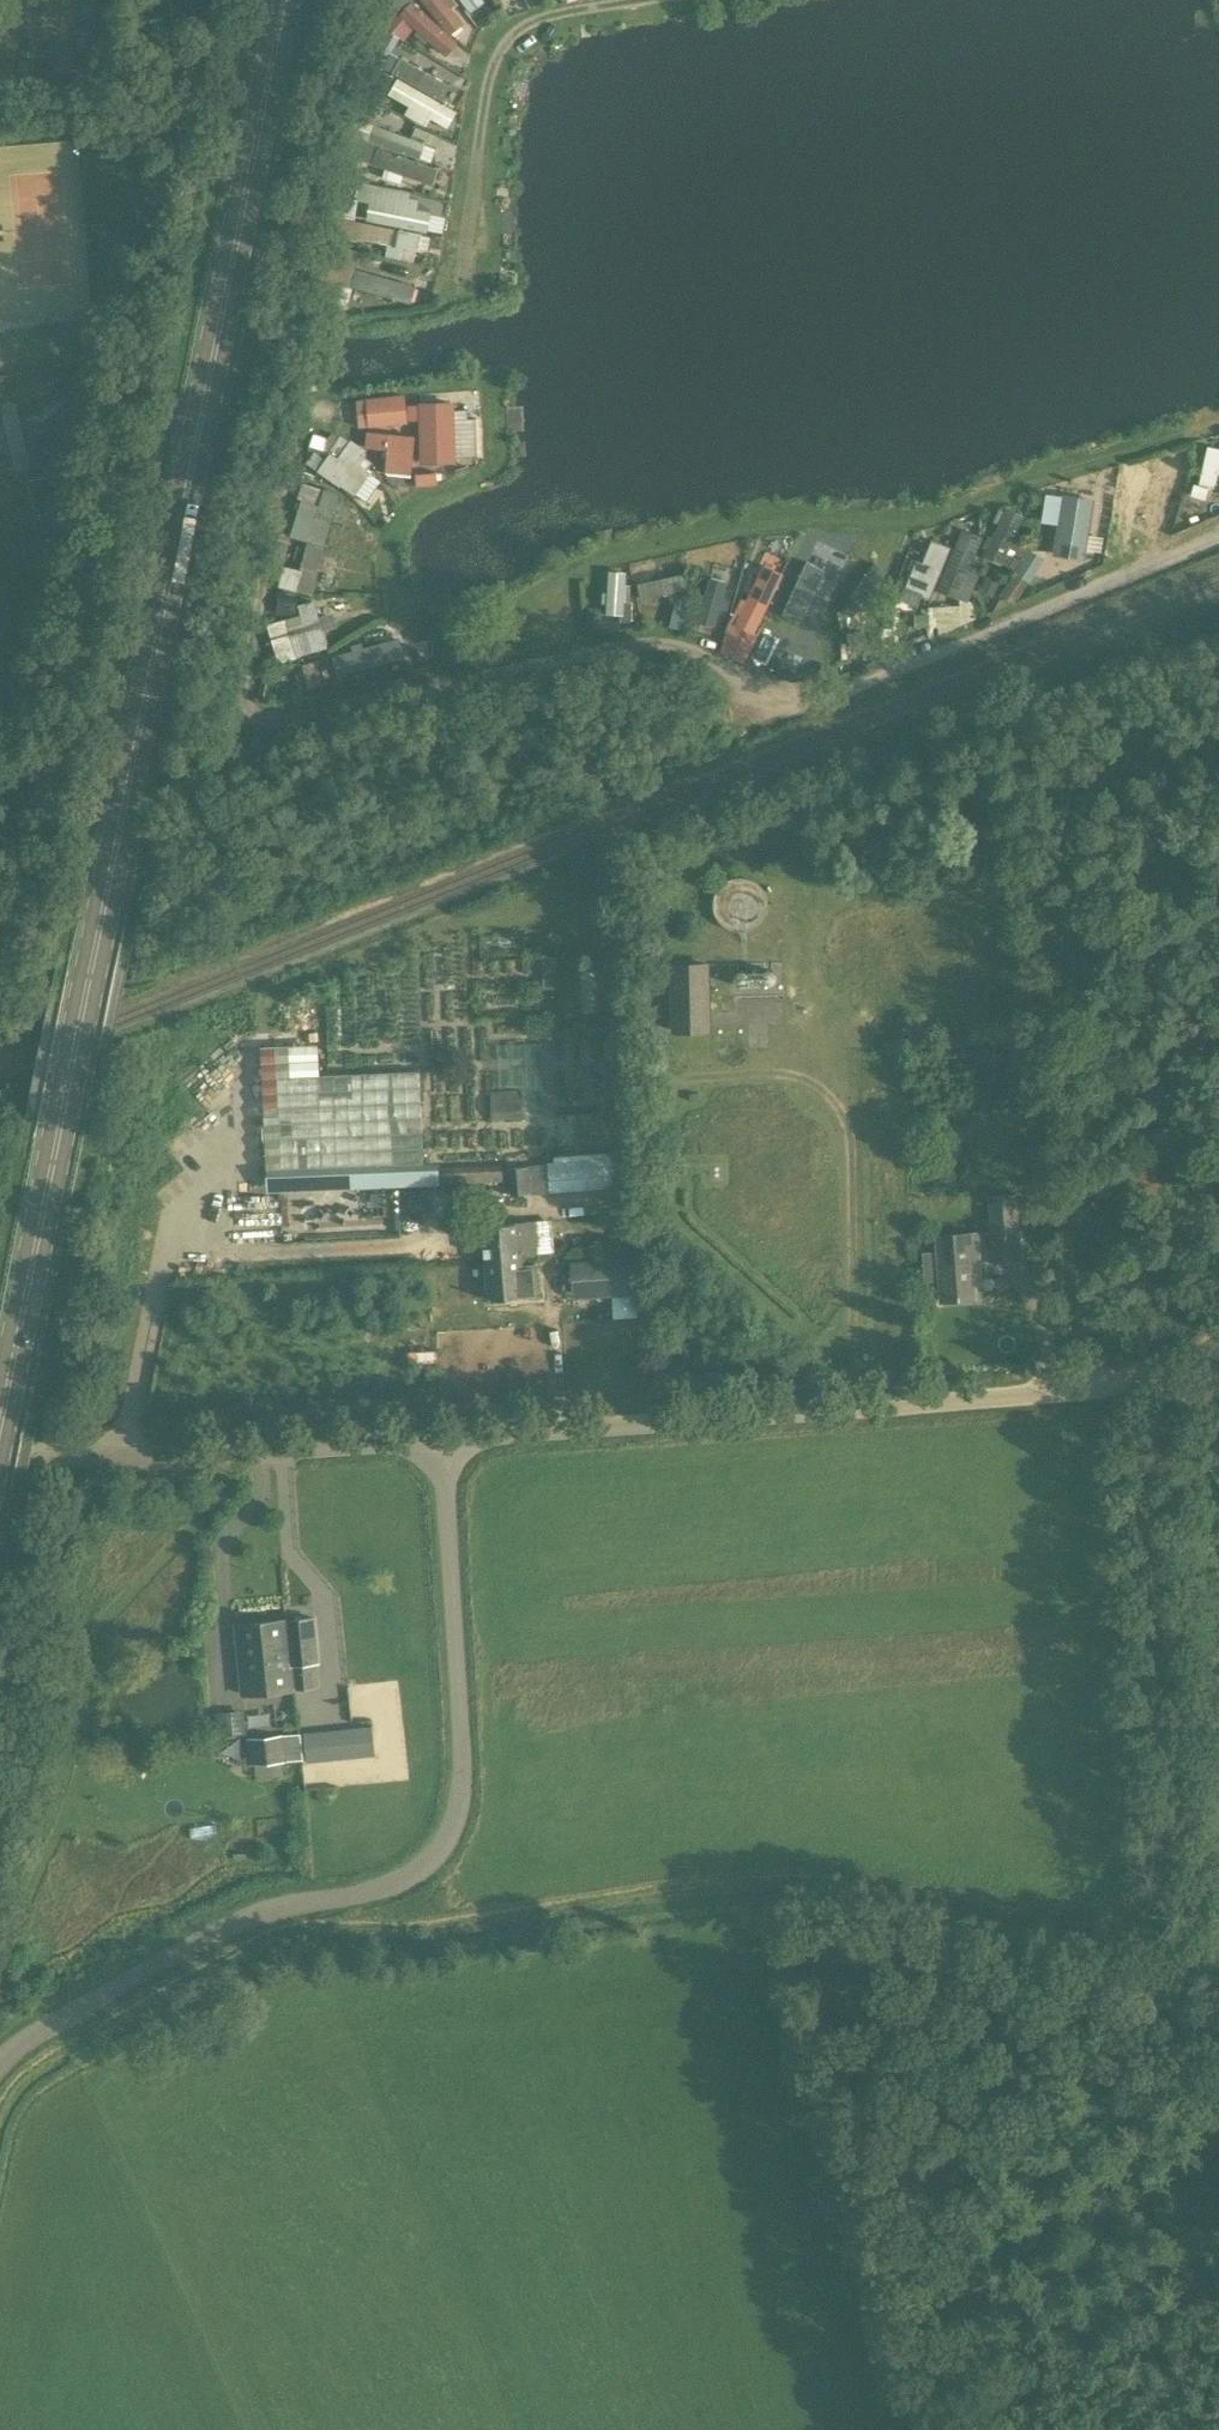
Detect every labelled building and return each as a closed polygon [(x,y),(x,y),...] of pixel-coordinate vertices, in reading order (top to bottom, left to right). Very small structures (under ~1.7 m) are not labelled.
[(447,59),(459,45),(413,4),(415,2),(413,0),(386,0),(402,14),(400,17),(447,59)] [(465,26),(445,0),(422,0),(450,37),(465,26)] [(483,0),(460,0),(471,15),(486,4),(483,0)] [(459,81),(464,70),(405,43),(400,54),(459,81)] [(451,85),(402,58),(395,70),(444,98),(451,85)] [(457,114),(397,80),(388,96),(409,108),(404,116),(426,128),(431,120),(447,130),(457,114)] [(428,141),(357,117),(351,134),(422,159),(428,141)] [(353,158),(434,187),(439,171),(377,149),(378,148),(359,141),(353,158)] [(403,177),(384,171),(381,180),(400,186),(403,177)] [(366,223),(428,235),(432,215),(418,212),(420,202),(410,200),(411,194),(360,184),(360,183),(342,180),(339,197),(356,201),(355,202),(370,205),(366,223)] [(418,252),(421,235),(335,218),(332,237),(357,242),(358,240),(418,252)] [(341,284),(411,305),(416,288),(354,269),(359,253),(336,246),(323,291),(337,296),(341,284)] [(419,463),(456,462),(454,402),(418,403),(419,463)] [(341,489),(367,452),(351,441),(339,459),(331,454),(318,473),(341,489)] [(1218,467),(1218,449),(1207,446),(1198,485),(1193,484),(1190,496),(1205,500),(1208,487),(1214,488),(1218,467)] [(1178,522),(1190,470),(1175,466),(1171,485),(1159,483),(1151,516),(1178,522)] [(420,473),(421,485),(443,483),(443,471),(420,473)] [(1163,547),(1172,524),(1147,514),(1158,485),(1129,475),(1122,494),(1135,498),(1124,526),(1142,532),(1140,538),(1163,547)] [(325,550),(341,495),(324,490),(319,508),(301,502),(290,539),(325,550)] [(1085,562),(1094,501),(1062,496),(1053,557),(1085,562)] [(1009,564),(1028,511),(1007,504),(989,558),(1009,564)] [(982,539),(962,530),(935,592),(966,606),(978,578),(967,574),(982,539)] [(319,580),(325,554),(307,550),(301,577),(283,573),(278,594),(297,598),(299,588),(313,592),(316,579),(319,580)] [(660,561),(636,567),(645,600),(657,596),(665,624),(680,620),(673,595),(696,589),(691,571),(665,578),(660,561)] [(755,634),(785,573),(765,563),(735,625),(736,626),(723,653),(744,663),(758,635),(755,634)] [(855,615),(869,598),(875,603),(882,593),(876,588),(885,576),(872,567),(842,605),(855,615)] [(628,570),(610,569),(607,613),(621,614),(620,623),(633,620),(634,601),(631,600),(632,583),(627,583),(628,570)] [(727,579),(709,574),(697,620),(715,625),(720,607),(727,609),(730,597),(723,595),(727,579)] [(267,622),(279,663),(298,657),(297,656),(329,647),(315,599),(299,603),(304,621),(289,625),(287,617),(267,622)] [(337,674),(405,655),(399,634),(331,654),(332,655),(302,664),(309,688),(327,683),(325,676),(337,672),(337,674)] [(674,1031),(709,1030),(707,965),(672,965),(674,1031)] [(419,1071),(276,1077),(280,1170),(423,1164),(419,1071)] [(492,1120),(522,1118),(521,1090),(490,1091),(492,1120)] [(621,1187),(619,1157),(546,1163),(549,1193),(621,1187)] [(507,1195),(530,1193),(529,1165),(505,1167),(507,1182),(507,1195)] [(992,1263),(1021,1262),(1016,1194),(987,1196),(992,1263)] [(484,1261),(522,1258),(522,1253),(535,1252),(533,1222),(481,1226),(484,1261)] [(975,1297),(974,1282),(979,1282),(977,1234),(937,1236),(941,1299),(975,1297)] [(570,1256),(573,1293),(634,1288),(631,1251),(570,1256)] [(522,1258),(484,1261),(486,1299),(539,1295),(537,1264),(522,1265),(522,1258)] [(523,1325),(521,1301),(492,1303),(493,1327),(523,1325)] [(314,1664),(318,1664),(313,1619),(237,1626),(243,1694),(316,1687),(314,1664)] [(248,1710),(235,1711),(237,1732),(250,1731),(248,1710)] [(328,1742),(330,1760),(375,1755),(372,1727),(352,1729),(353,1740),(328,1742)] [(284,1763),(303,1760),(300,1734),(248,1740),(251,1765),(284,1763)]
